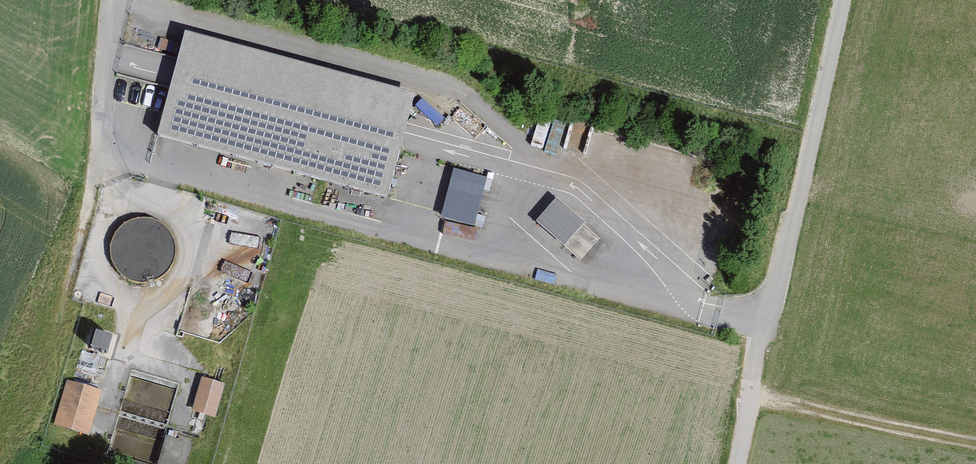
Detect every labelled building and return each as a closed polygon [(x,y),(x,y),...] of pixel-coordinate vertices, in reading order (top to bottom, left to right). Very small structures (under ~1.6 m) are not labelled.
[(414,98),(187,37),(159,141),(386,202),(414,98)] [(441,215),(475,224),(487,174),(454,166),(441,215)] [(535,219),(564,244),(583,221),(554,196),(535,219)] [(164,215),(110,228),(123,280),(177,266),(164,215)] [(105,351),(112,337),(94,329),(87,343),(105,351)] [(68,379),(55,421),(90,431),(102,389),(68,379)] [(203,381),(194,413),(215,419),(224,387),(203,381)] [(194,439),(167,432),(158,463),(187,463),(194,439)]
